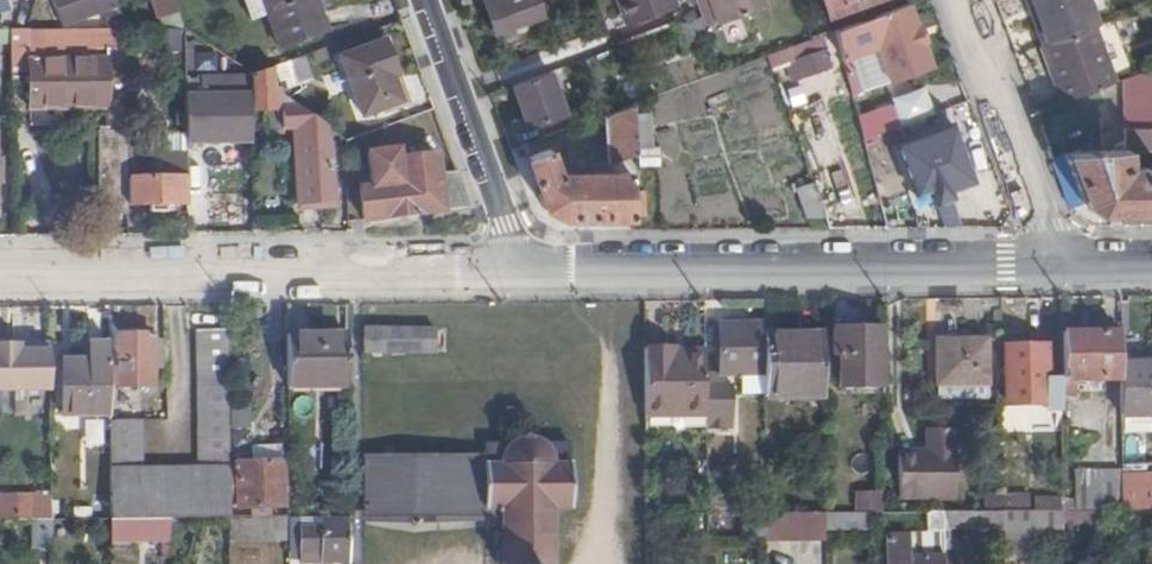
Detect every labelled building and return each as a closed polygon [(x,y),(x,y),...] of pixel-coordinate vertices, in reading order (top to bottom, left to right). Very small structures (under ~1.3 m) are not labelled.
[(116,0),(56,0),(67,31),(100,18),(105,31),(127,31),(116,0)] [(180,11),(176,0),(156,0),(163,17),(180,11)] [(316,0),(247,0),(254,19),(268,13),(281,48),(327,30),(316,0)] [(538,0),(485,0),(496,33),(544,15),(538,0)] [(674,7),(672,0),(616,0),(625,25),(674,7)] [(700,16),(704,25),(716,21),(717,23),(763,7),(761,0),(695,0),(700,16)] [(832,15),(875,0),(826,0),(832,15)] [(1040,48),(1043,47),(1048,45),(1032,0),(1024,0),(1040,48)] [(1048,45),(1093,28),(1098,27),(1088,0),(1032,0),(1048,45)] [(866,21),(836,31),(844,60),(855,56),(879,48),(891,82),(932,67),(923,45),(917,27),(908,5),(883,15),(866,21)] [(163,17),(163,31),(187,31),(185,27),(180,11),(163,17)] [(688,40),(707,33),(704,25),(700,16),(681,23),(688,40)] [(922,25),(917,27),(923,45),(929,43),(922,25)] [(1043,47),(1063,102),(1113,83),(1093,28),(1048,45),(1043,47)] [(11,47),(11,31),(0,31),(0,46),(11,47)] [(105,31),(67,31),(63,31),(11,31),(11,47),(12,75),(31,75),(33,107),(109,108),(110,130),(102,131),(102,213),(129,214),(129,204),(128,150),(127,31),(105,31)] [(819,38),(812,40),(768,56),(772,69),(787,64),(794,79),(830,66),(819,38)] [(394,78),(398,76),(384,42),(342,57),(363,117),(403,102),(394,78)] [(304,56),(276,66),(283,86),(311,76),(304,56)] [(855,56),(844,60),(854,96),(865,92),(855,56)] [(283,86),(276,66),(253,75),(253,78),(254,110),(283,108),(285,129),(300,129),(305,204),(334,203),(330,141),(325,138),(325,125),(287,99),(283,86)] [(1125,150),(1151,149),(1151,69),(1123,80),(1125,150)] [(550,71),(513,85),(528,126),(565,112),(550,71)] [(402,75),(398,76),(394,78),(403,102),(410,99),(402,75)] [(200,135),(254,135),(254,110),(253,78),(188,78),(188,140),(200,141),(200,135)] [(634,104),(604,115),(609,162),(639,153),(654,153),(651,114),(635,115),(634,104)] [(860,118),(865,138),(900,126),(893,106),(860,118)] [(1083,117),(1059,122),(1063,140),(1087,134),(1083,117)] [(951,125),(900,144),(917,190),(945,180),(949,190),(972,180),(951,125)] [(574,174),(563,146),(527,158),(545,209),(563,220),(633,219),(632,215),(647,214),(646,192),(632,192),(629,174),(574,174)] [(128,150),(129,204),(151,204),(151,210),(167,210),(168,204),(189,204),(188,179),(188,149),(128,150)] [(1054,155),(1074,210),(1085,203),(1098,213),(1151,212),(1151,149),(1125,150),(1054,155)] [(365,221),(469,207),(457,173),(441,175),(438,157),(401,161),(399,150),(369,154),(372,187),(362,188),(365,221)] [(809,217),(825,215),(813,181),(797,186),(809,217)] [(765,334),(765,325),(720,325),(722,375),(741,375),(741,395),(766,395),(766,391),(765,334)] [(435,328),(364,328),(364,353),(436,354),(435,328)] [(229,432),(228,331),(202,332),(201,469),(141,469),(140,424),(111,423),(111,520),(170,520),(230,519),(230,507),(229,432)] [(883,386),(883,331),(834,332),(833,355),(839,356),(839,386),(883,386)] [(1121,364),(1121,332),(1060,333),(1061,378),(1061,381),(1121,380),(1121,364)] [(824,391),(824,334),(765,334),(766,391),(824,391)] [(110,362),(110,385),(153,385),(153,337),(116,336),(116,362),(110,362)] [(347,388),(346,336),(288,336),(288,388),(347,388)] [(987,341),(938,341),(938,385),(988,384),(987,341)] [(110,362),(110,342),(87,342),(87,361),(64,361),(64,415),(110,416),(110,385),(110,362)] [(0,345),(0,391),(51,391),(51,350),(18,351),(18,345),(0,345)] [(673,349),(644,349),(644,417),(705,416),(705,389),(705,383),(705,355),(674,355),(673,349)] [(1061,411),(1061,381),(1061,378),(1045,378),(1045,349),(1007,349),(1008,401),(1045,401),(1044,410),(1061,411)] [(1121,364),(1121,380),(1121,417),(1151,417),(1151,364),(1121,364)] [(731,390),(705,389),(705,416),(705,419),(731,419),(731,390)] [(231,429),(250,428),(249,402),(230,402),(231,429)] [(929,457),(899,458),(899,499),(954,497),(954,431),(929,431),(929,457)] [(899,454),(899,458),(929,457),(929,431),(924,431),(924,453),(899,454)] [(229,432),(230,507),(240,508),(239,463),(238,452),(244,451),(244,432),(229,432)] [(554,556),(556,555),(557,548),(553,548),(553,534),(557,534),(558,526),(554,526),(553,512),(559,512),(559,507),(564,507),(565,511),(571,511),(570,507),(575,506),(576,501),(571,501),(570,471),(574,470),(574,464),(569,464),(569,443),(549,443),(549,448),(545,447),(538,442),(534,440),(519,442),(511,446),(511,444),(488,444),(488,458),(365,458),(364,507),(378,507),(378,521),(504,520),(504,525),(501,526),(501,530),(505,530),(504,547),(502,547),(502,551),(498,551),(498,563),(554,563),(554,556)] [(269,519),(272,519),(271,507),(283,507),(282,464),(239,463),(240,508),(256,508),(256,519),(269,519)] [(1061,499),(1061,511),(1095,511),(1121,511),(1121,478),(1121,473),(1076,473),(1077,499),(1061,499)] [(1121,511),(1151,511),(1151,478),(1121,478),(1121,511)] [(875,490),(854,490),(855,509),(876,508),(875,490)] [(52,520),(52,491),(42,491),(42,504),(14,504),(14,492),(0,492),(0,521),(52,520)] [(981,495),(982,512),(1002,512),(1002,495),(981,495)] [(1002,495),(1002,512),(1027,511),(1027,495),(1002,495)] [(1053,511),(1061,511),(1061,499),(1061,497),(1034,497),(1034,511),(1053,511)] [(364,521),(378,521),(378,507),(364,507),(364,521)] [(1027,511),(1002,512),(1003,547),(1003,551),(1032,551),(1032,536),(1032,511),(1027,511)] [(1061,526),(1061,511),(1053,511),(1034,511),(1032,511),(1032,536),(1061,537),(1061,526)] [(1095,511),(1061,511),(1061,526),(1095,525),(1095,511)] [(944,512),(928,512),(928,532),(944,532),(944,512)] [(944,512),(944,532),(944,548),(1003,547),(1002,512),(982,512),(944,512)] [(767,528),(767,514),(767,513),(761,514),(754,516),(748,521),(742,531),(742,537),(767,537),(767,528)] [(826,528),(826,531),(871,530),(870,513),(855,513),(826,514),(826,528)] [(826,528),(826,514),(767,514),(767,528),(826,528)] [(230,519),(231,539),(269,539),(269,536),(269,519),(256,519),(230,519)] [(290,535),(290,519),(272,519),(269,519),(269,536),(290,535)] [(349,519),(290,519),(290,535),(290,551),(321,551),(321,561),(349,561),(349,519)] [(171,540),(170,520),(111,520),(112,540),(171,540)] [(945,556),(906,558),(905,537),(886,538),(886,563),(945,563),(945,556)]
